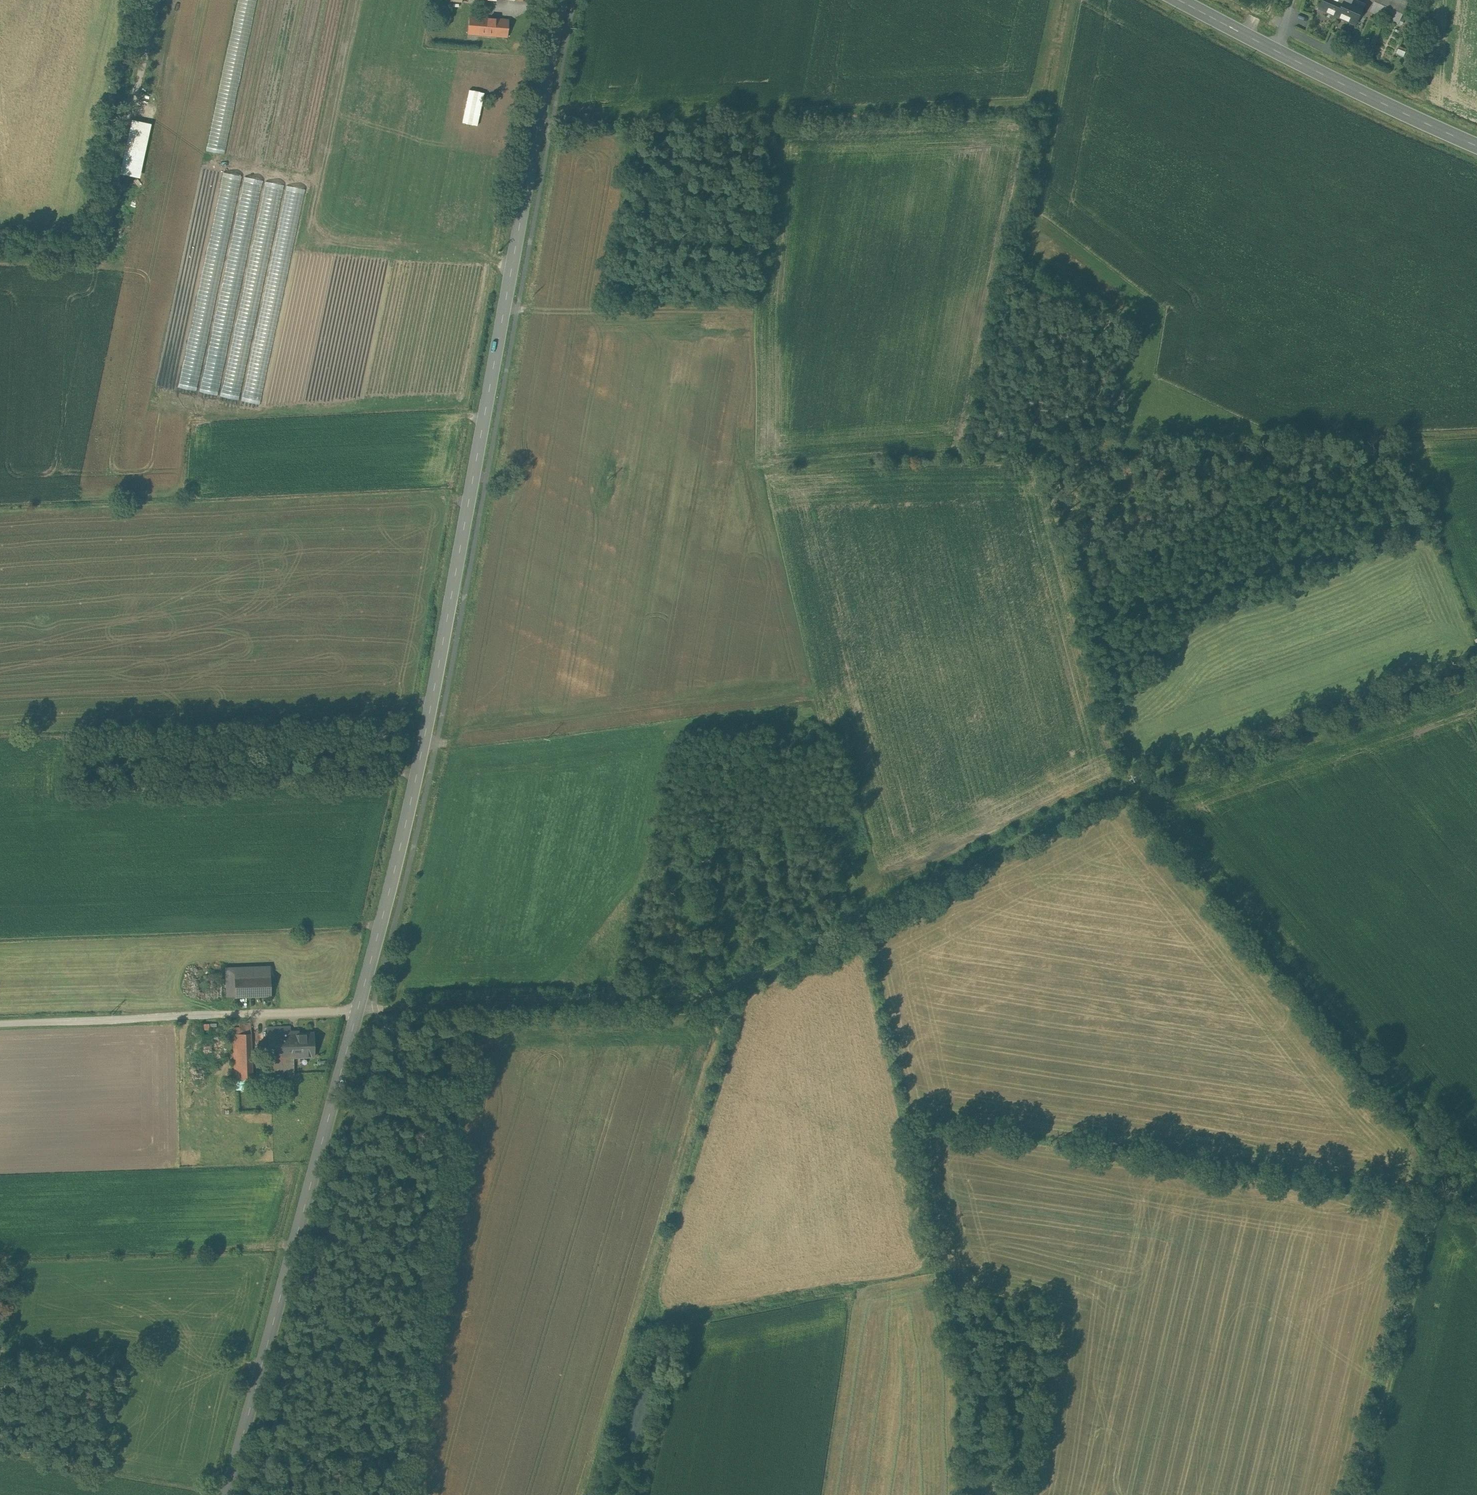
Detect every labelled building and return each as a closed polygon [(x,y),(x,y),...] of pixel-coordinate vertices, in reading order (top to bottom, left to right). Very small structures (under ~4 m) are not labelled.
[(1345,0),(1323,0),(1320,8),(1353,23),(1360,7),(1345,0)] [(1400,22),(1407,0),(1374,0),(1370,12),(1400,22)] [(508,19),(468,16),(466,35),(476,35),(476,36),(506,38),(508,19)] [(139,177),(148,122),(128,119),(120,174),(139,177)] [(290,191),(297,192),(297,196),(305,196),(305,190),(302,190),(302,187),(291,186),(290,191)] [(271,975),(234,976),(235,996),(271,995),(271,975)] [(212,1022),(203,1023),(204,1034),(212,1034),(212,1022)] [(290,1033),(268,1034),(268,1058),(294,1057),(315,1056),(314,1032),(290,1033)] [(251,1033),(234,1034),(235,1079),(252,1078),(251,1033)] [(294,1057),(268,1058),(269,1076),(294,1075),(294,1057)]
